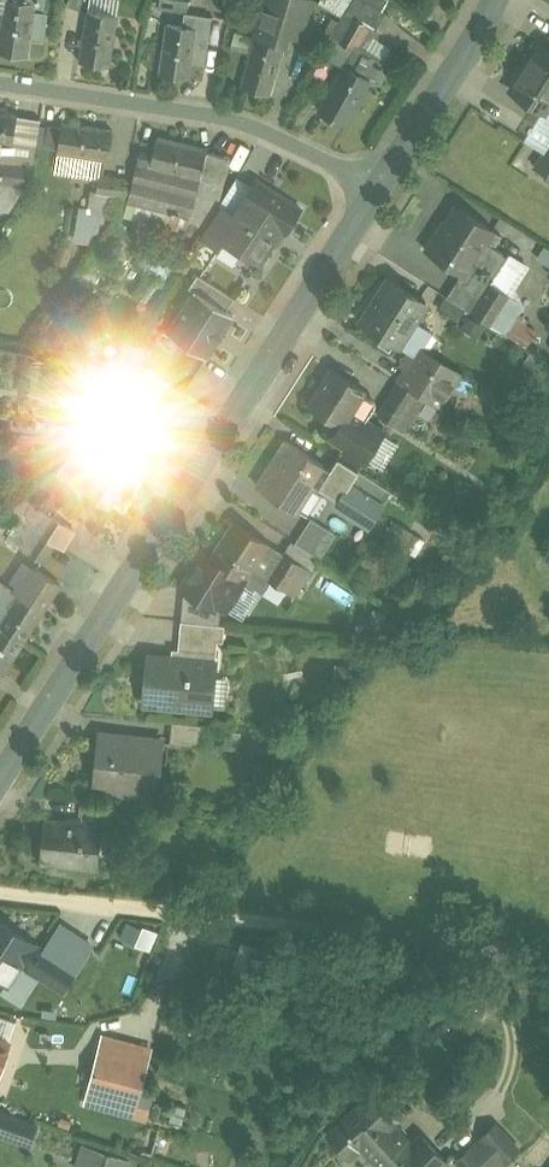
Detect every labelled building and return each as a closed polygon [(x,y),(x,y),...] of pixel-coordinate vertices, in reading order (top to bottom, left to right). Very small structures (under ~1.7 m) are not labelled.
[(0,51),(31,55),(33,38),(44,40),(48,16),(37,14),(38,5),(43,5),(44,0),(8,0),(0,51)] [(69,6),(83,10),(86,0),(71,0),(69,6)] [(162,7),(190,10),(191,0),(163,0),(162,7)] [(259,38),(286,46),(290,33),(301,37),(312,0),(311,0),(270,0),(259,38)] [(321,3),(344,18),(356,0),(323,0),(321,3)] [(345,18),(344,18),(334,35),(333,36),(357,49),(358,48),(366,52),(378,32),(389,15),(383,12),(383,13),(363,0),(356,0),(345,18)] [(154,7),(151,19),(178,24),(181,12),(154,7)] [(119,17),(90,13),(82,63),(111,67),(119,17)] [(194,28),(170,25),(163,75),(192,80),(194,63),(207,65),(214,17),(196,14),(194,28)] [(346,66),(321,110),(348,125),(379,70),(380,70),(383,71),(385,68),(382,66),(384,63),(366,52),(358,48),(357,49),(333,36),(323,53),(346,66)] [(259,38),(258,38),(244,88),(272,96),(286,46),(259,38)] [(542,45),(513,89),(548,112),(548,111),(548,50),(542,45)] [(0,113),(0,153),(3,154),(4,144),(15,145),(19,117),(19,116),(0,113)] [(43,120),(19,117),(15,145),(4,144),(3,154),(2,162),(30,166),(29,172),(37,173),(43,120)] [(115,132),(65,124),(64,130),(52,128),(49,148),(61,150),(61,154),(110,162),(115,132)] [(210,152),(160,140),(156,155),(146,152),(134,199),(176,210),(175,214),(182,215),(183,213),(194,216),(198,197),(210,152)] [(538,167),(548,174),(548,149),(538,167)] [(232,158),(210,152),(198,197),(221,202),(232,158)] [(0,161),(0,210),(12,212),(27,188),(29,172),(30,166),(2,162),(0,161)] [(129,182),(103,179),(101,194),(118,197),(127,198),(129,182)] [(262,182),(239,217),(243,219),(229,240),(266,264),(286,233),(289,235),(306,210),(262,182)] [(101,194),(96,194),(94,213),(115,216),(118,197),(101,194)] [(221,202),(198,197),(194,216),(193,220),(210,231),(224,210),(220,208),(221,202)] [(461,206),(443,234),(439,231),(428,249),(465,273),(466,274),(488,240),(496,229),(461,206)] [(239,217),(225,208),(210,231),(207,236),(225,247),(229,240),(243,219),(239,217)] [(207,236),(203,233),(187,257),(209,271),(225,247),(207,236)] [(511,255),(488,240),(466,274),(465,273),(460,280),(470,287),(482,270),(485,272),(487,270),(497,276),(511,255)] [(237,298),(200,275),(192,288),(197,292),(198,291),(229,310),(237,298)] [(392,278),(363,323),(400,346),(416,320),(429,301),(392,278)] [(481,298),(457,282),(448,296),(473,312),(481,298)] [(512,295),(492,282),(481,298),(473,312),(493,325),(512,295)] [(197,292),(171,333),(208,357),(236,315),(229,310),(198,291),(197,292)] [(475,336),(483,326),(465,312),(457,321),(475,336)] [(462,373),(423,348),(434,331),(416,320),(401,345),(411,352),(404,363),(410,367),(401,380),(428,398),(440,406),(462,373)] [(521,395),(547,365),(532,352),(506,382),(521,395)] [(367,389),(335,368),(311,405),(342,424),(335,436),(348,444),(340,456),(361,469),(386,431),(368,419),(378,404),(376,400),(365,392),(367,389)] [(191,394),(164,377),(157,388),(147,405),(173,422),(191,394)] [(157,388),(143,379),(131,398),(145,407),(147,405),(157,388)] [(428,398),(401,380),(380,414),(399,426),(406,415),(414,420),(428,398)] [(145,407),(131,398),(122,412),(136,421),(145,407)] [(125,435),(96,417),(81,441),(133,475),(154,441),(131,426),(125,435)] [(289,440),(260,486),(297,510),(326,464),(289,440)] [(133,475),(81,441),(63,469),(92,487),(89,491),(113,506),(133,475)] [(361,469),(340,456),(322,485),(341,497),(343,498),(361,469)] [(393,490),(361,469),(343,498),(341,497),(338,502),(371,524),(393,490)] [(424,521),(394,502),(378,525),(409,545),(424,521)] [(54,517),(34,504),(19,529),(39,532),(43,535),(54,517)] [(77,531),(54,517),(43,535),(57,544),(66,550),(77,531)] [(298,544),(322,559),(337,535),(313,520),(298,544)] [(270,542),(237,521),(213,558),(212,559),(245,580),(246,579),(263,589),(270,579),(269,579),(285,554),(269,544),(270,542)] [(39,532),(19,529),(12,541),(32,553),(43,535),(39,532)] [(57,544),(43,535),(32,553),(46,561),(57,544)] [(298,544),(294,541),(285,554),(269,579),(270,579),(297,597),(322,559),(298,544)] [(245,580),(212,559),(213,558),(205,553),(184,587),(186,588),(216,607),(219,603),(224,606),(228,608),(245,580)] [(23,593),(1,626),(26,642),(49,607),(44,604),(53,591),(57,594),(64,584),(39,567),(23,592),(23,593)] [(216,607),(186,588),(183,621),(222,625),(224,606),(219,603),(216,607)] [(389,615),(376,611),(370,628),(383,632),(389,615)] [(222,625),(183,621),(181,649),(218,653),(219,640),(225,641),(226,625),(222,625)] [(0,625),(0,670),(6,674),(26,642),(1,626),(0,625)] [(218,653),(181,649),(180,658),(150,655),(146,703),(213,709),(218,653)] [(213,724),(175,720),(173,743),(211,747),(213,724)] [(166,742),(101,735),(95,788),(124,791),(126,779),(162,782),(166,742)] [(114,804),(85,801),(83,823),(102,825),(102,826),(111,827),(114,804)] [(83,823),(47,819),(42,863),(98,869),(102,826),(102,825),(83,823)] [(0,920),(0,983),(3,985),(18,963),(32,941),(0,920)] [(158,932),(129,921),(122,938),(151,949),(158,932)] [(90,949),(61,930),(47,952),(76,971),(90,949)] [(272,950),(243,941),(228,990),(257,999),(272,950)] [(76,971),(47,952),(34,943),(22,961),(65,988),(76,971)] [(1,988),(22,1003),(39,977),(18,963),(3,985),(1,988)] [(108,1036),(103,1052),(150,1065),(155,1049),(108,1036)] [(10,1044),(0,1041),(0,1073),(10,1044)] [(150,1065),(103,1052),(92,1091),(139,1104),(143,1092),(150,1065)] [(139,1104),(92,1091),(88,1104),(146,1120),(153,1095),(143,1092),(139,1104)] [(388,1119),(389,1118),(388,1116),(387,1117),(377,1106),(377,1105),(376,1103),(375,1104),(374,1103),(371,1106),(366,1101),(344,1122),(345,1123),(332,1135),(347,1151),(360,1139),(387,1166),(442,1166),(448,1161),(424,1135),(413,1145),(388,1119)] [(0,1109),(0,1132),(31,1143),(38,1122),(0,1109)] [(498,1124),(483,1138),(484,1138),(474,1148),(491,1166),(499,1166),(506,1161),(506,1162),(521,1148),(498,1124)] [(473,1148),(458,1161),(464,1166),(491,1166),(474,1148),(473,1148)] [(101,1151),(96,1166),(116,1166),(120,1157),(101,1151)]
